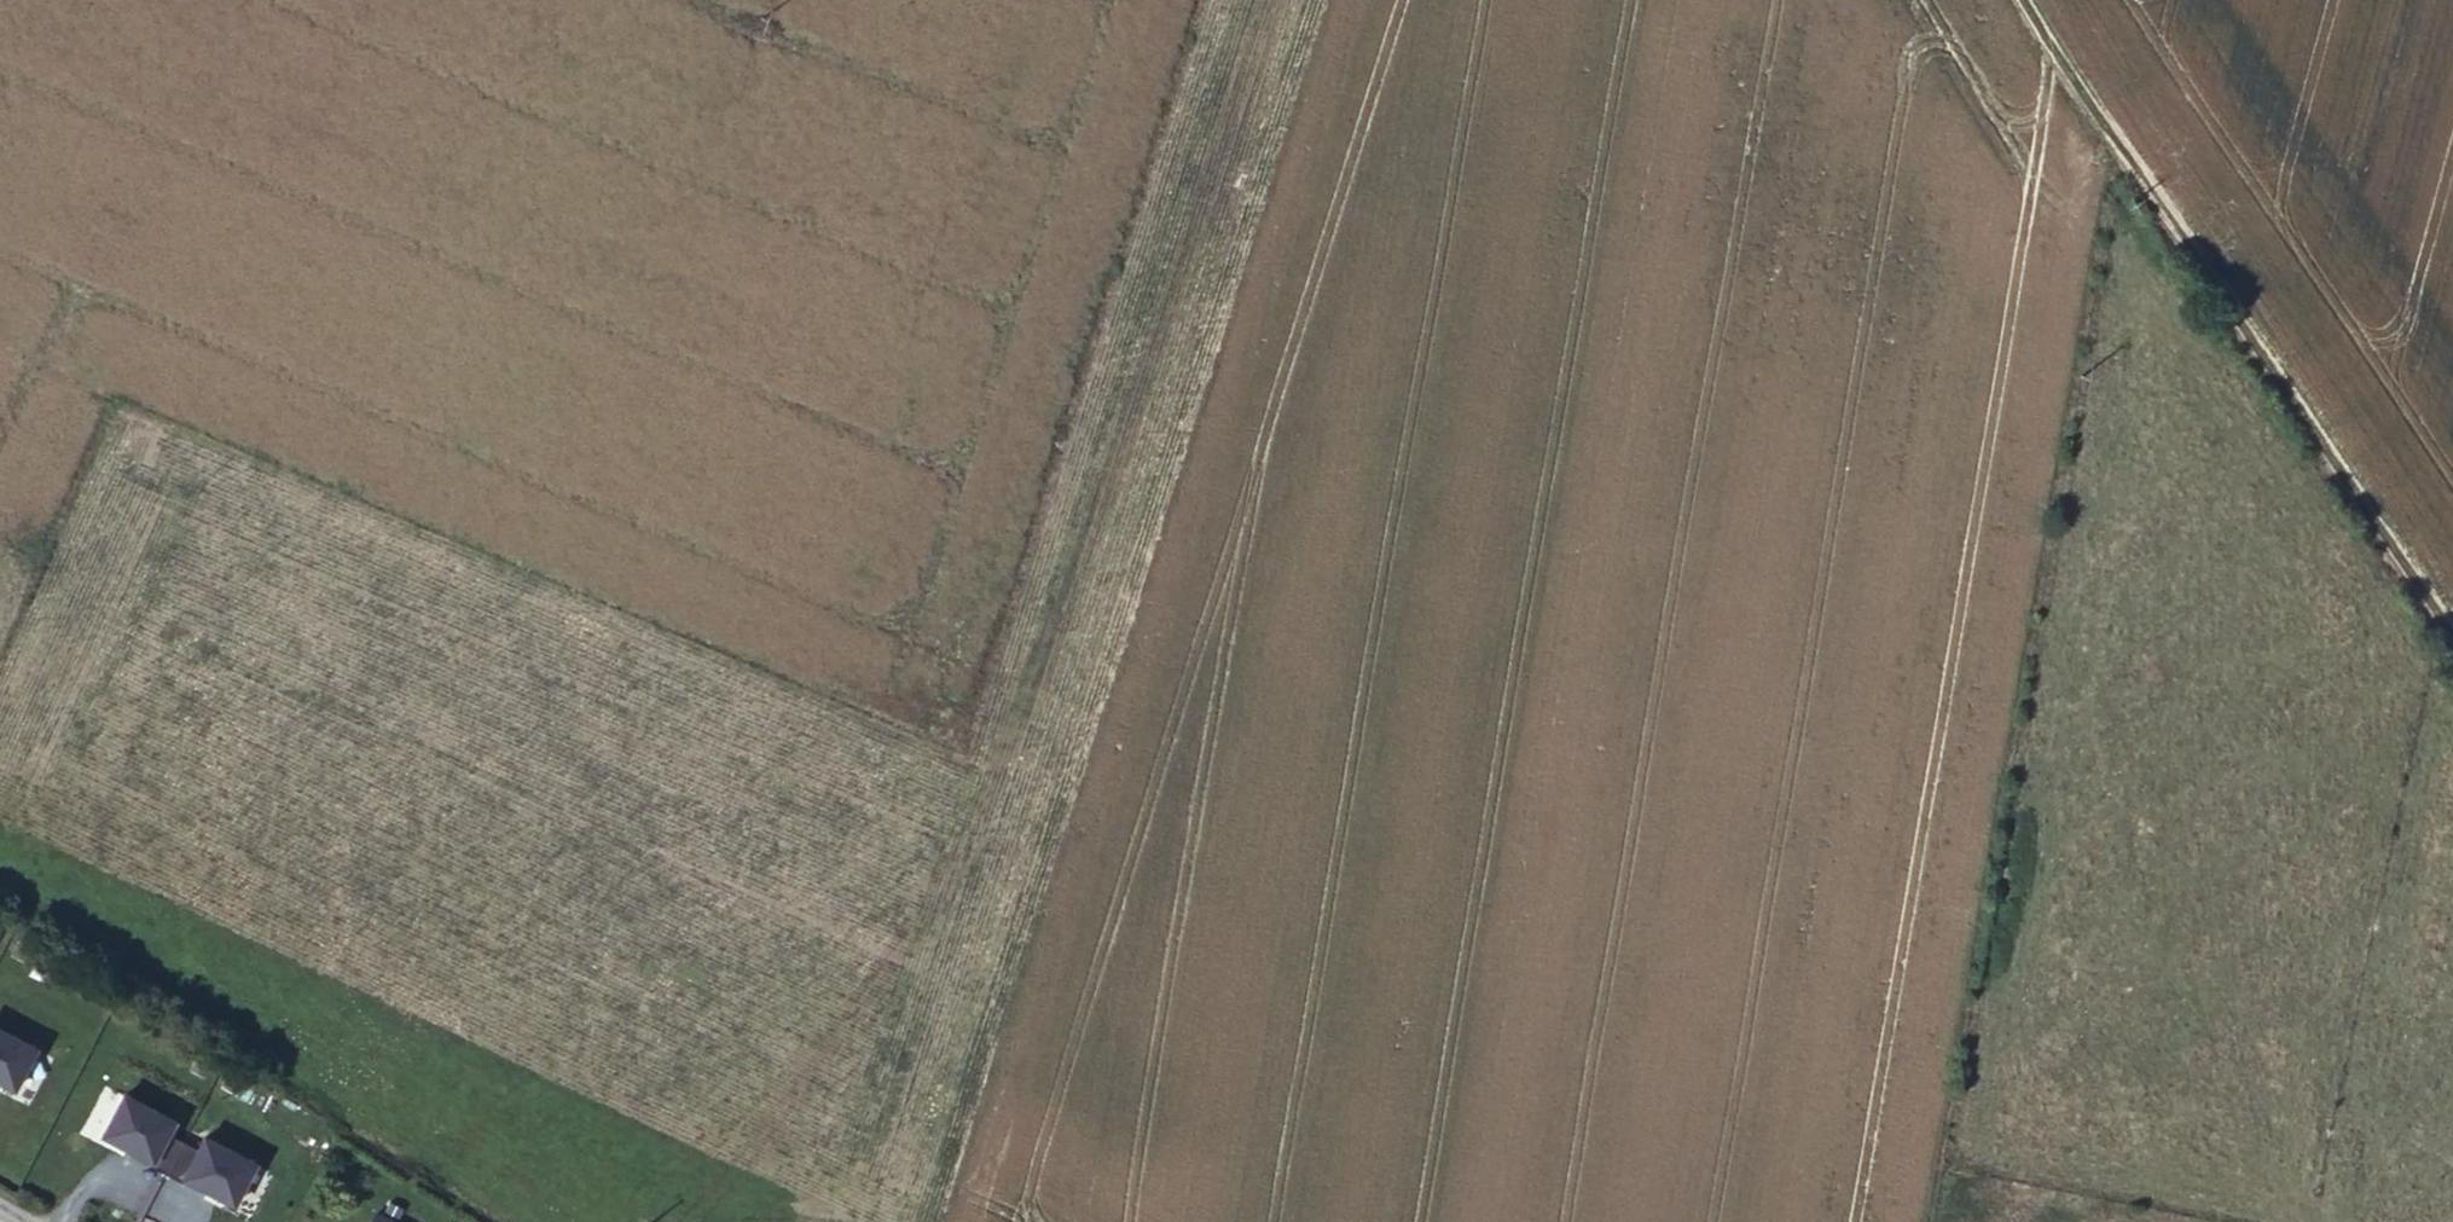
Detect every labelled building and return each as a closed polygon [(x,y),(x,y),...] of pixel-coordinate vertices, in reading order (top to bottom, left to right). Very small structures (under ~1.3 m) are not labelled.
[(13,1092),(34,1052),(0,1034),(0,1085),(13,1092)] [(392,1186),(375,1221),(458,1221),(452,1219),(453,1216),(392,1186)]
